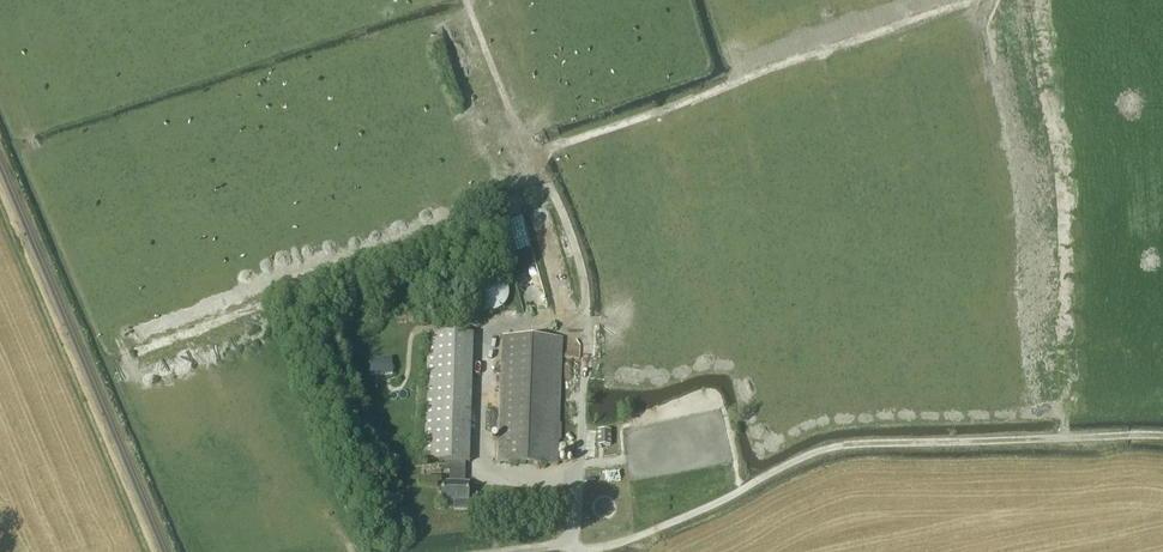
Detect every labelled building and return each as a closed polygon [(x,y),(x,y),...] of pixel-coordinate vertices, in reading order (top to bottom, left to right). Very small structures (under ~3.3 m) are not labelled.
[(562,252),(549,255),(552,269),(565,266),(562,252)] [(483,276),(480,278),(477,281),(474,284),(473,286),(472,290),(472,295),(472,297),(473,302),(475,303),(477,307),(480,309),(483,311),(487,312),(490,312),(494,311),(496,311),(500,308),(502,307),(505,304),(507,300),(508,296),(508,292),(508,288),(506,285),(505,283),(503,281),(500,278),(498,277),(493,275),(489,275),(487,275),(483,276)] [(473,334),(428,333),(424,460),(444,460),(444,471),(449,471),(449,482),(441,481),(441,501),(453,501),(453,510),(468,511),(469,482),(464,482),(465,461),(469,461),(473,334)] [(562,338),(502,336),(497,462),(558,464),(562,338)] [(393,374),(392,357),(369,358),(370,375),(393,374)] [(611,430),(598,430),(597,446),(610,446),(611,430)]
